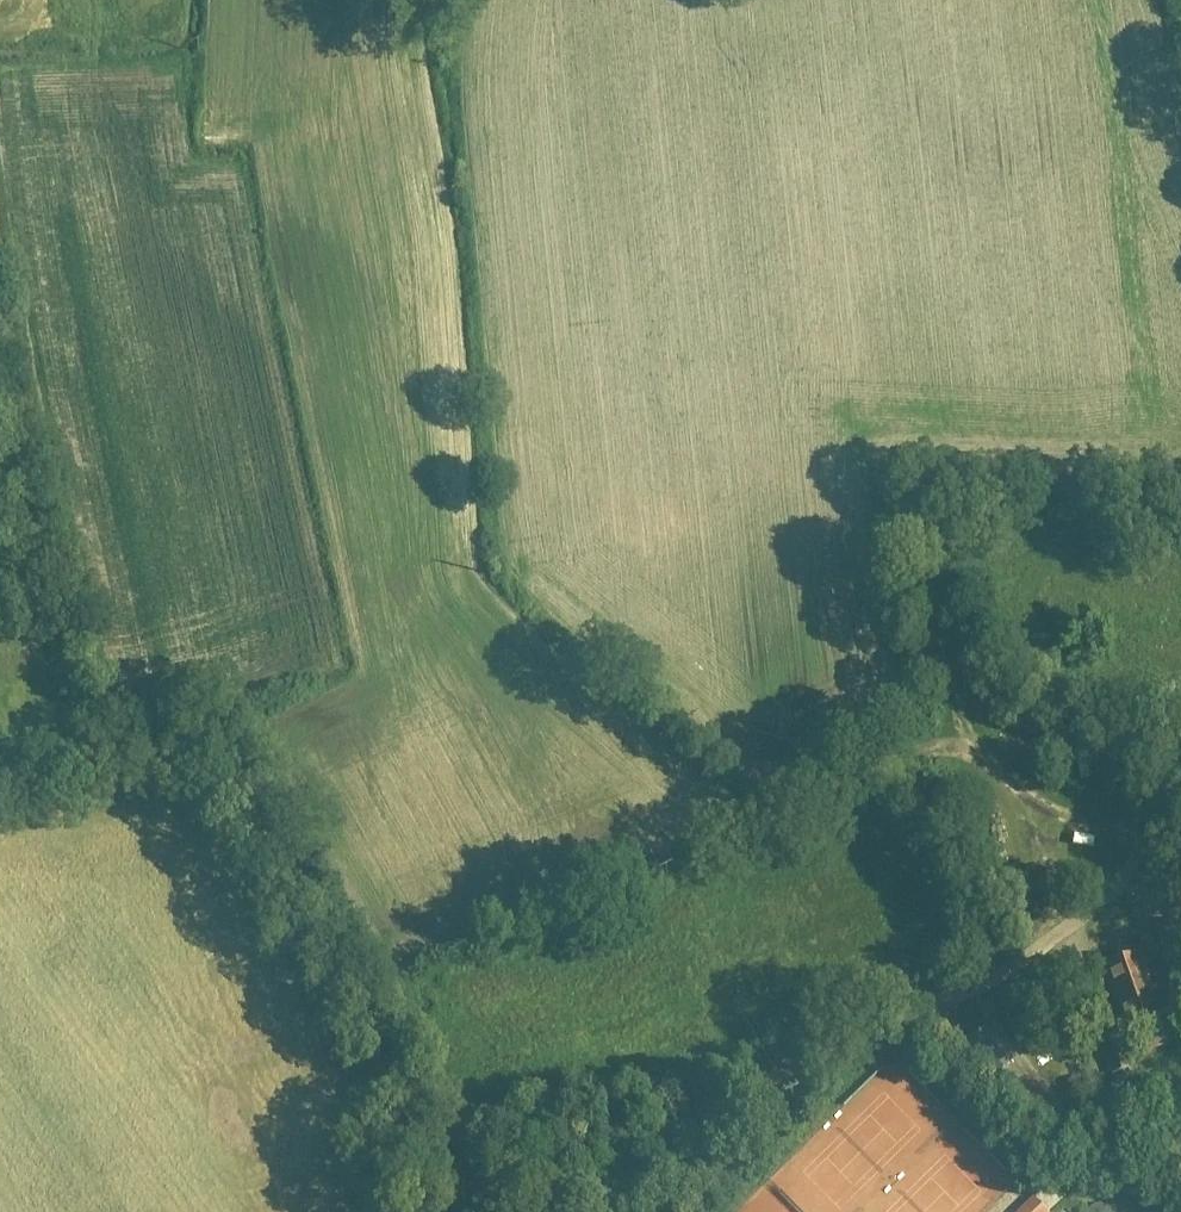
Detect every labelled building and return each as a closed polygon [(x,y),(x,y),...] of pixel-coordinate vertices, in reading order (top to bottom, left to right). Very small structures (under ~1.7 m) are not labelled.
[(1149,959),(1106,972),(1124,1030),(1167,1016),(1149,959)] [(1031,1202),(1022,1211),(1041,1211),(1031,1202)]
